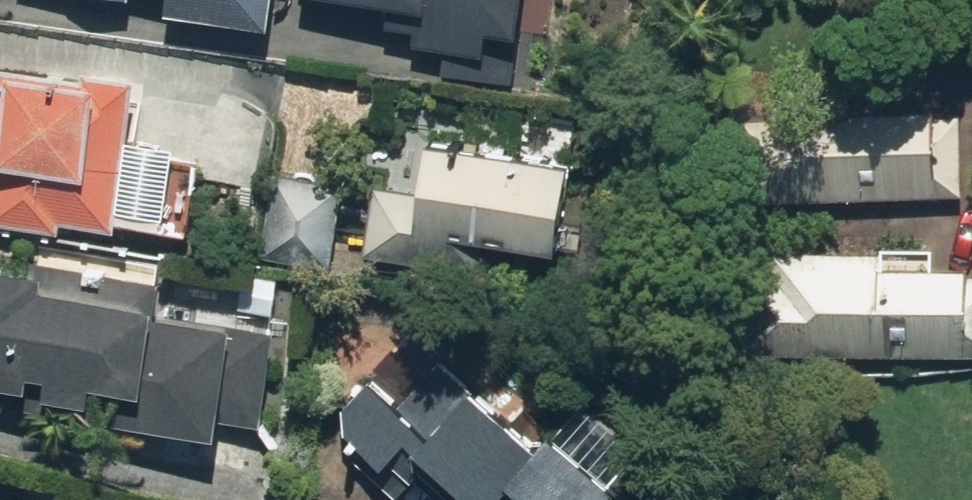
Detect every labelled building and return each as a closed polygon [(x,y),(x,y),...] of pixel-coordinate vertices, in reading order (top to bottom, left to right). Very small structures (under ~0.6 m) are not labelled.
[(301,11),(302,0),(161,0),(301,11)] [(428,2),(424,39),(529,50),(534,0),(408,0),(428,2)] [(137,216),(145,60),(0,52),(0,209),(137,216)] [(792,201),(971,200),(971,102),(792,103),(792,201)] [(404,133),(397,253),(606,266),(613,146),(404,133)] [(796,357),(971,363),(971,258),(800,252),(796,357)] [(272,426),(289,309),(0,268),(0,388),(272,426)] [(420,329),(357,414),(418,459),(433,439),(514,499),(520,499),(536,478),(565,499),(725,499),(578,389),(550,427),(420,329)]
